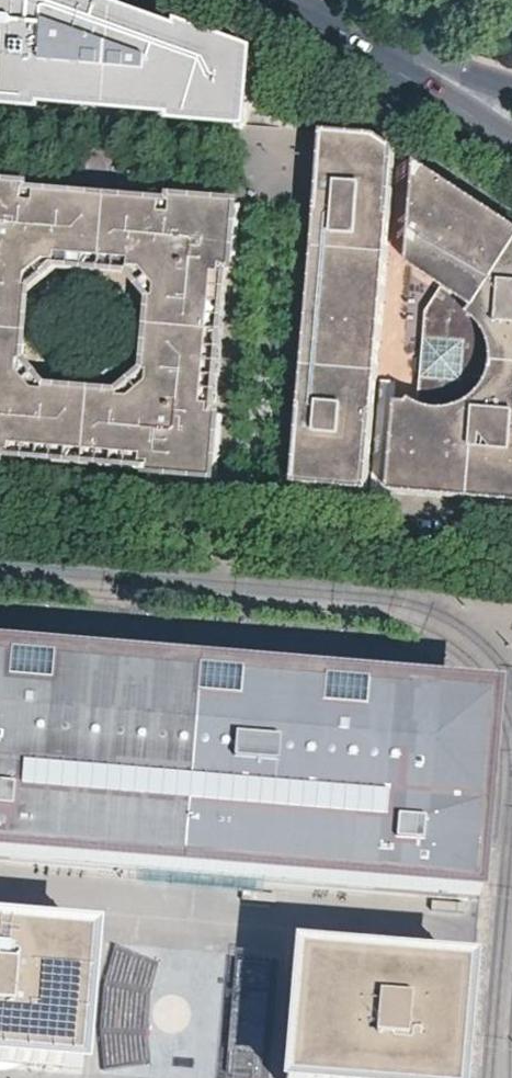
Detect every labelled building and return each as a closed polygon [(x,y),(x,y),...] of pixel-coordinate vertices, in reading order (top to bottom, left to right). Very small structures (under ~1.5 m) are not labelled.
[(38,106),(39,100),(95,105),(96,93),(119,95),(119,107),(171,111),(171,116),(244,121),(250,50),(183,27),(182,32),(115,8),(91,0),(0,0),(0,103),(38,106)] [(96,93),(95,105),(114,106),(119,107),(119,95),(96,93)] [(369,490),(400,148),(377,133),(327,130),(296,484),(369,490)] [(393,492),(511,502),(511,223),(421,162),(393,492)] [(0,183),(0,314),(32,317),(34,288),(56,269),(86,271),(92,201),(35,196),(34,200),(31,200),(32,186),(0,183)] [(218,274),(229,275),(235,204),(168,198),(167,211),(162,211),(162,207),(109,203),(103,273),(129,275),(149,298),(146,327),(216,332),(221,279),(218,279),(218,274)] [(101,202),(92,201),(86,271),(94,272),(103,273),(109,203),(101,202)] [(32,317),(0,314),(0,333),(30,335),(31,325),(32,317)] [(216,332),(146,327),(145,335),(144,345),(215,350),(216,340),(216,332)] [(8,459),(9,450),(12,450),(12,453),(71,458),(76,389),(47,387),(28,365),(30,335),(0,333),(0,459),(8,459)] [(91,390),(86,460),(140,464),(141,461),(144,461),(144,472),(211,477),(217,408),(206,408),(206,404),(210,404),(215,350),(144,345),(142,372),(123,392),(91,390)] [(84,390),(76,389),(71,458),(77,459),(86,460),(91,390),(84,390)] [(0,654),(0,780),(2,780),(1,800),(0,800),(0,860),(130,870),(129,885),(257,898),(258,883),(471,904),(476,847),(392,841),(393,819),(449,823),(451,787),(455,788),(461,718),(458,694),(0,654)] [(0,933),(0,1064),(42,1068),(76,1070),(88,942),(0,933)] [(235,955),(225,1077),(259,1077),(271,958),(235,955)] [(294,962),(285,1077),(458,1077),(466,976),(294,962)]
